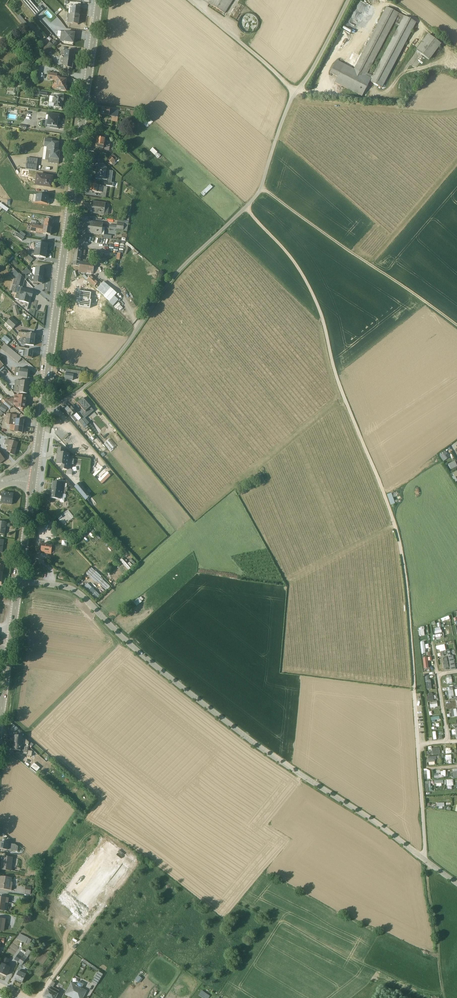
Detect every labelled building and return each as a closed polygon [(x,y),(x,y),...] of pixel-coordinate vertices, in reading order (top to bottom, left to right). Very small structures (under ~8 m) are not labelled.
[(209,6),(224,16),(234,0),(212,0),(209,6)] [(29,1),(21,8),(32,19),(39,12),(29,1)] [(79,18),(81,7),(76,7),(75,10),(69,9),(68,17),(79,18)] [(398,16),(386,9),(353,72),(336,63),(329,75),(337,79),(335,85),(361,99),(369,84),(381,90),(415,25),(403,18),(372,78),(367,76),(398,16)] [(20,17),(17,19),(25,26),(27,24),(20,17)] [(79,18),(67,17),(66,22),(68,22),(67,26),(78,27),(79,18)] [(58,34),(57,39),(61,40),(60,44),(73,46),(74,41),(76,41),(77,36),(61,34),(58,34)] [(427,36),(415,52),(429,62),(441,46),(427,36)] [(342,38),(339,37),(336,42),(344,46),(347,40),(342,38)] [(42,51),(46,56),(54,49),(50,45),(42,51)] [(70,54),(61,52),(60,57),(61,57),(61,58),(64,58),(64,61),(73,62),(74,56),(70,55),(70,54)] [(72,71),(73,62),(61,61),(60,65),(62,67),(63,67),(63,68),(65,70),(66,70),(66,72),(69,75),(71,75),(72,71)] [(49,75),(48,82),(53,83),(53,84),(55,84),(54,87),(53,87),(52,91),(61,92),(61,93),(65,94),(66,86),(65,86),(65,85),(64,83),(62,82),(60,81),(60,80),(57,80),(57,76),(49,75)] [(62,105),(63,105),(64,100),(64,97),(54,95),(54,98),(53,98),(53,99),(50,99),(48,109),(57,110),(57,111),(61,112),(62,105)] [(102,110),(101,115),(101,117),(109,118),(109,119),(112,119),(111,124),(117,125),(119,113),(110,111),(102,110)] [(130,112),(120,110),(119,113),(122,114),(121,117),(136,120),(138,114),(130,113),(130,112)] [(45,130),(59,132),(59,127),(58,127),(58,124),(59,124),(60,117),(47,115),(45,130)] [(52,144),(52,141),(45,140),(42,162),(48,163),(48,165),(59,167),(60,154),(58,154),(59,152),(60,152),(61,144),(57,143),(57,144),(52,144)] [(105,141),(97,140),(95,150),(103,151),(103,152),(109,153),(110,147),(104,146),(105,141)] [(117,161),(112,156),(107,162),(114,168),(116,166),(115,164),(117,161)] [(25,171),(36,173),(38,161),(27,160),(25,171)] [(103,166),(98,165),(96,181),(107,182),(108,171),(106,171),(106,169),(103,166)] [(53,179),(37,176),(35,188),(51,191),(53,179)] [(204,201),(217,189),(212,184),(199,196),(204,201)] [(107,189),(90,186),(89,193),(100,195),(100,199),(105,200),(107,189)] [(92,203),(90,216),(108,217),(109,210),(105,210),(105,205),(92,203)] [(9,211),(1,205),(0,206),(0,209),(7,213),(9,211)] [(53,223),(42,221),(41,228),(52,230),(53,223)] [(105,230),(102,230),(103,225),(89,223),(87,235),(104,237),(105,230)] [(126,226),(118,225),(117,233),(125,234),(126,226)] [(31,234),(50,237),(52,230),(32,227),(31,234)] [(48,247),(36,245),(35,252),(47,253),(48,247)] [(81,251),(75,250),(73,268),(79,269),(78,274),(93,276),(94,265),(80,263),(81,257),(85,257),(86,251),(81,250),(81,251)] [(34,259),(46,260),(47,253),(35,252),(34,258),(34,259)] [(13,258),(9,262),(10,264),(11,263),(16,268),(18,265),(16,263),(17,262),(15,259),(14,260),(13,258)] [(27,270),(20,277),(26,282),(28,280),(31,283),(34,284),(33,287),(37,287),(38,285),(43,286),(43,280),(34,278),(27,270)] [(44,271),(33,270),(32,276),(34,278),(43,280),(44,271)] [(19,302),(19,303),(30,306),(32,300),(33,294),(30,294),(30,293),(23,290),(25,282),(19,275),(15,289),(18,290),(15,301),(19,302)] [(83,278),(94,289),(98,284),(91,277),(88,280),(84,277),(83,278)] [(117,295),(103,283),(96,291),(104,297),(103,298),(109,304),(113,308),(118,302),(114,298),(117,295)] [(13,331),(18,325),(12,319),(6,324),(13,331)] [(2,326),(10,334),(13,331),(5,323),(2,326)] [(27,334),(19,332),(18,337),(20,340),(35,342),(35,336),(27,335),(27,334)] [(11,342),(5,337),(2,341),(8,346),(11,342)] [(22,360),(5,346),(1,350),(18,365),(22,360)] [(33,354),(19,352),(19,356),(20,356),(20,358),(24,358),(24,359),(32,360),(33,354)] [(31,371),(15,370),(14,378),(29,381),(29,380),(31,371)] [(66,371),(65,381),(73,382),(73,378),(80,379),(81,373),(66,371)] [(14,400),(6,399),(6,401),(12,407),(14,406),(17,410),(20,410),(20,412),(24,416),(27,399),(15,397),(14,400)] [(4,400),(1,403),(10,411),(12,407),(4,400)] [(94,412),(83,400),(77,405),(85,413),(82,416),(85,420),(94,412)] [(77,421),(84,429),(86,427),(70,407),(70,408),(67,410),(65,412),(68,414),(67,415),(70,418),(75,423),(77,421)] [(17,417),(6,415),(5,422),(6,422),(6,425),(7,426),(23,429),(24,422),(16,421),(17,417)] [(11,442),(6,441),(5,445),(8,446),(7,453),(11,454),(10,456),(14,457),(18,444),(18,442),(12,440),(11,442)] [(66,476),(72,477),(72,472),(71,472),(71,466),(73,466),(74,461),(69,461),(70,456),(64,455),(64,450),(57,450),(55,466),(61,467),(61,471),(66,472),(66,476)] [(440,454),(438,455),(439,457),(443,462),(447,459),(444,456),(447,454),(444,451),(441,453),(442,455),(441,455),(440,454)] [(454,462),(448,465),(450,471),(456,467),(454,462)] [(52,491),(67,493),(67,490),(64,489),(65,485),(53,483),(52,491)] [(91,497),(80,484),(74,488),(85,502),(91,497)] [(66,493),(52,491),(50,500),(60,501),(60,503),(64,504),(66,493)] [(12,506),(13,495),(2,494),(1,504),(12,506)] [(42,545),(41,553),(45,553),(45,554),(51,555),(54,554),(54,550),(52,549),(52,547),(42,545)] [(106,592),(110,587),(103,580),(101,578),(96,573),(91,569),(86,575),(95,584),(96,583),(106,592)] [(91,588),(87,584),(83,589),(87,593),(91,588)] [(99,597),(95,593),(91,597),(95,601),(99,597)] [(140,597),(133,603),(136,607),(144,600),(140,597)] [(449,650),(446,651),(450,671),(455,670),(453,657),(451,656),(450,652),(449,653),(449,650)] [(13,745),(28,747),(29,743),(23,737),(14,736),(13,745)] [(27,757),(31,758),(32,752),(28,751),(28,747),(13,745),(12,751),(16,751),(16,754),(27,756),(27,757)] [(427,760),(426,760),(426,763),(428,763),(428,766),(434,766),(434,760),(436,760),(436,757),(427,757),(427,760)] [(36,764),(40,768),(44,763),(40,760),(36,764)] [(127,870),(131,864),(130,863),(129,864),(127,863),(127,862),(125,860),(127,856),(103,838),(58,899),(74,911),(77,907),(90,916),(99,904),(95,900),(123,863),(122,865),(122,866),(127,870)] [(116,841),(115,843),(130,853),(131,851),(116,841)] [(0,869),(0,870),(11,872),(13,858),(2,857),(0,869)] [(11,891),(13,883),(11,883),(12,878),(0,877),(0,890),(11,891)] [(4,912),(6,904),(8,904),(9,899),(0,898),(0,911),(4,912)] [(28,938),(20,934),(17,940),(29,945),(32,940),(28,939),(28,938)] [(21,950),(14,960),(18,963),(25,953),(21,950)] [(22,966),(31,952),(28,950),(18,963),(22,966)] [(6,977),(11,968),(7,966),(10,960),(5,958),(0,967),(0,974),(6,977)] [(26,974),(19,971),(15,980),(22,983),(26,974)] [(103,975),(98,972),(92,982),(96,985),(103,975)] [(135,980),(139,983),(143,979),(138,975),(135,980)] [(46,997),(56,997),(58,994),(59,991),(53,988),(55,984),(53,982),(50,986),(48,989),(44,997),(46,997)] [(65,995),(72,997),(83,997),(87,991),(82,988),(84,985),(78,982),(76,985),(71,983),(65,995)]
